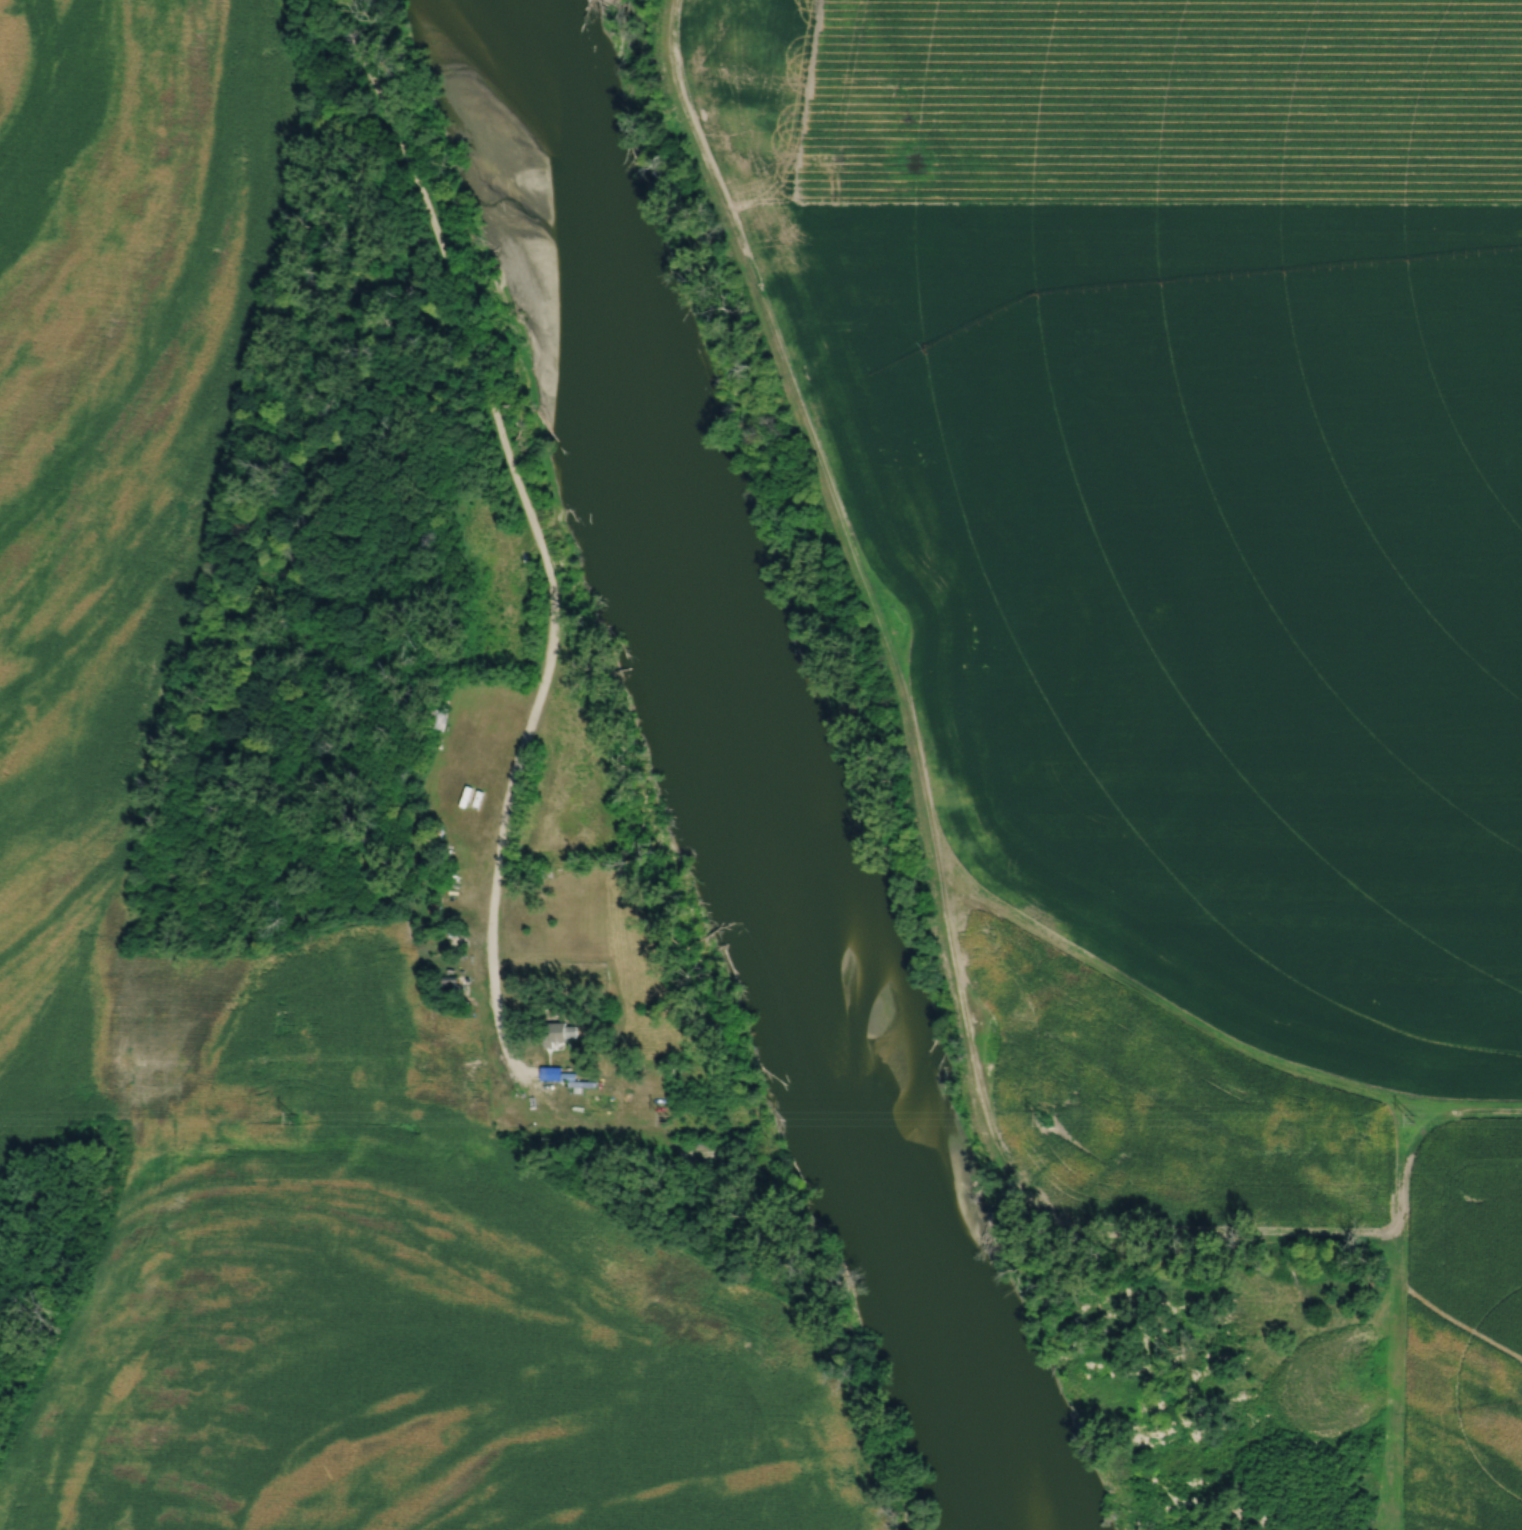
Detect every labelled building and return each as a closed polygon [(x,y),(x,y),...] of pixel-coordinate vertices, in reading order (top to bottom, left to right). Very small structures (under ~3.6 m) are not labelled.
[(444,998),(460,998),(460,979),(444,979),(444,998)] [(579,1045),(579,1025),(539,1025),(539,1045),(579,1045)]
